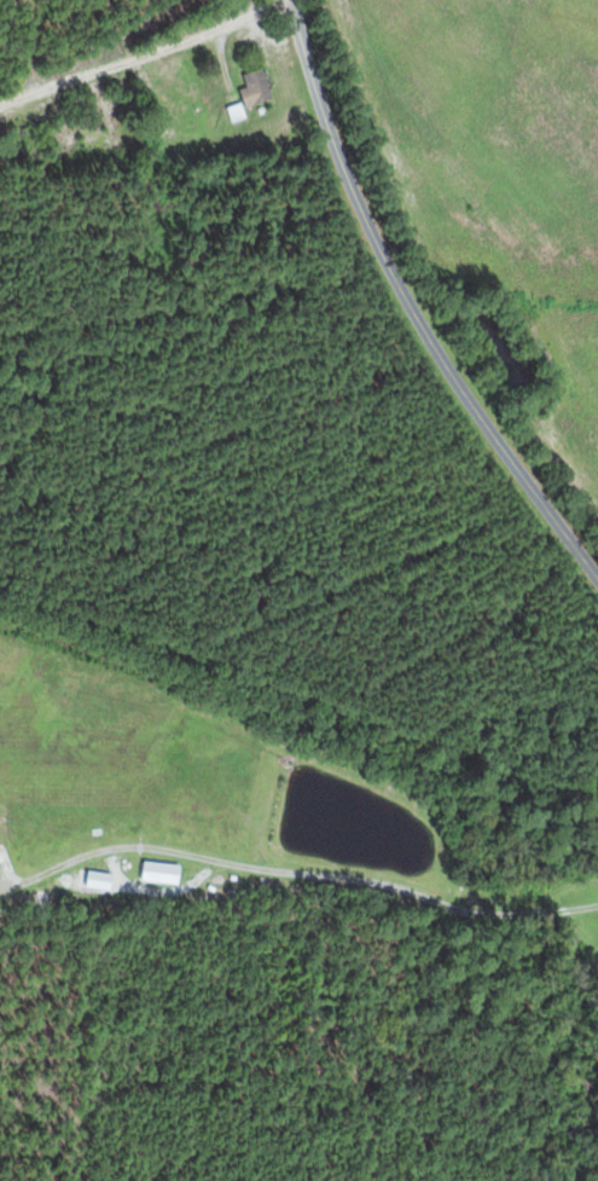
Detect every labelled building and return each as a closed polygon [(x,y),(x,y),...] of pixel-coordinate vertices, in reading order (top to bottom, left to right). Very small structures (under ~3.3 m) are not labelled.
[(249,87),(242,89),(247,108),(274,99),(264,68),(245,74),(249,87)] [(229,108),(233,119),(245,115),(241,104),(229,108)]
